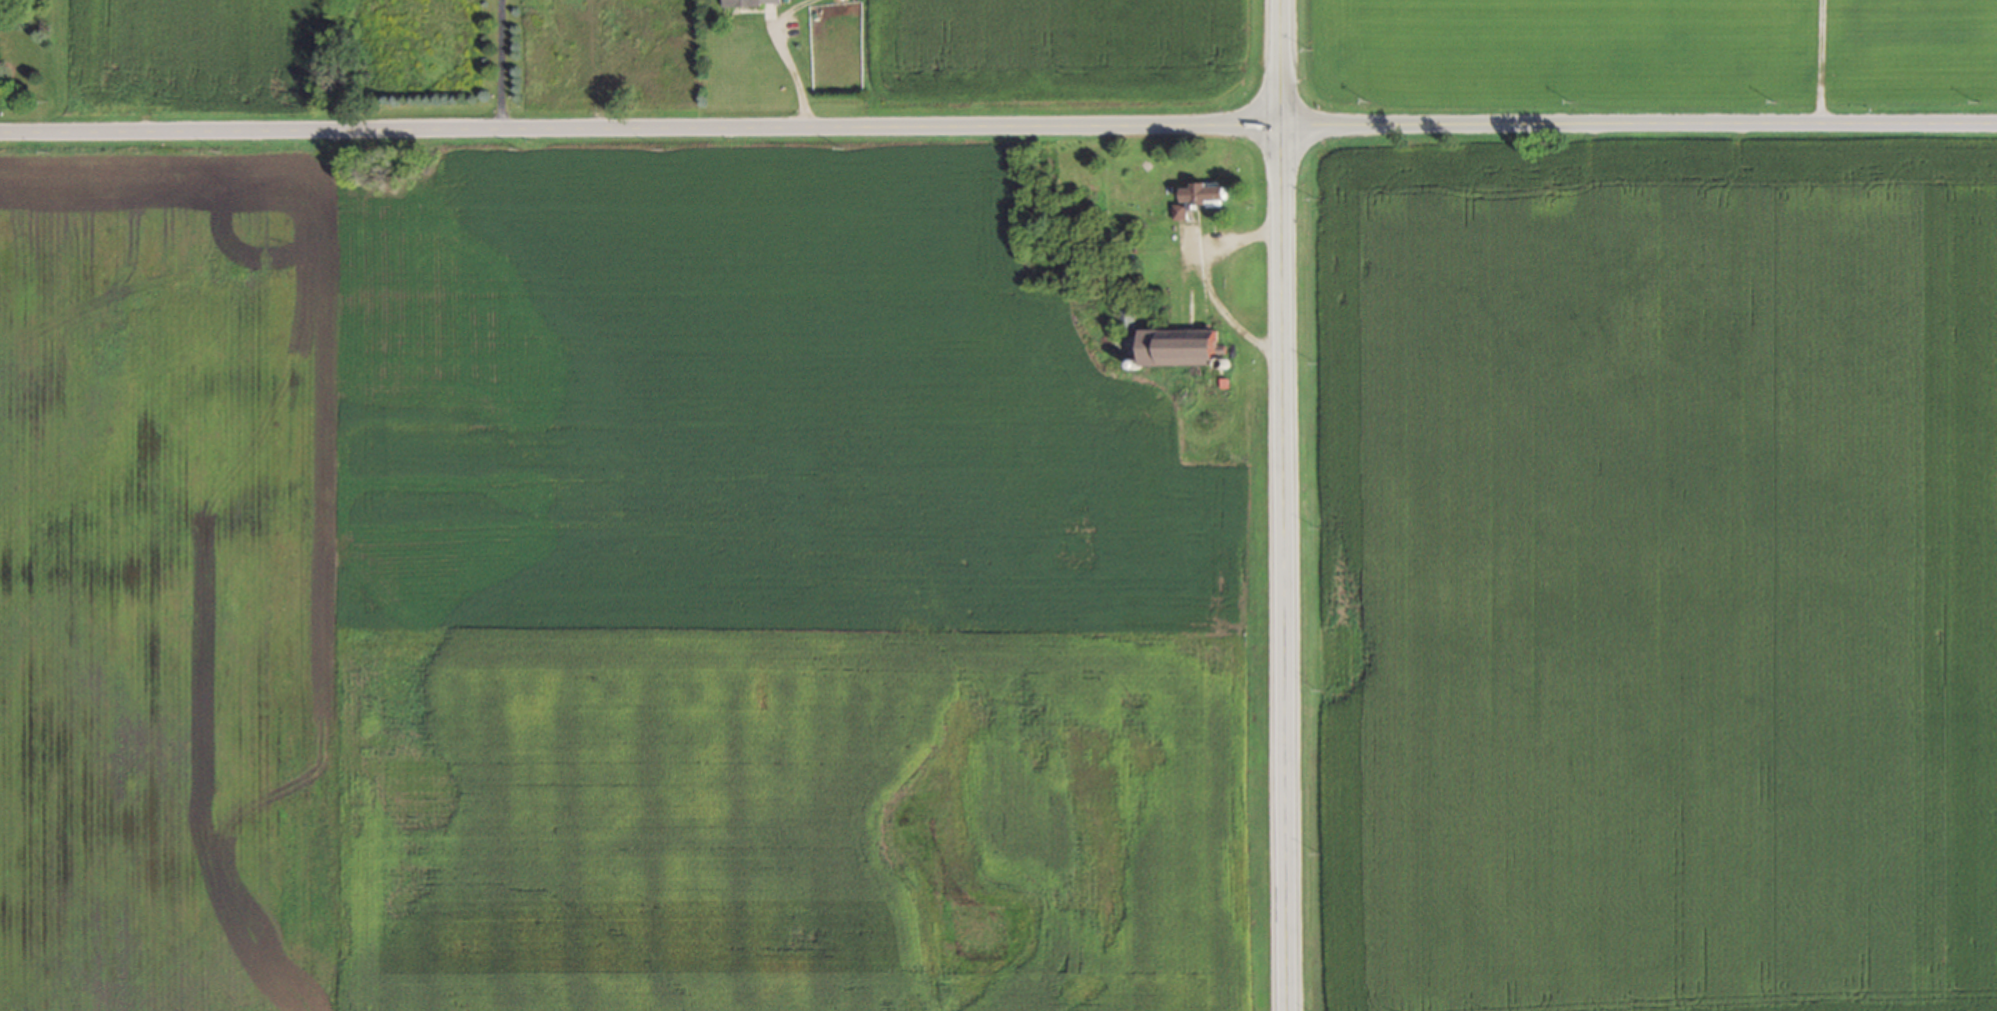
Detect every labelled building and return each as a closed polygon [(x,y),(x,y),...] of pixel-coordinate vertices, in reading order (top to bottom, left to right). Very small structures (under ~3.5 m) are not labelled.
[(1226,202),(1226,181),(1184,181),(1184,202),(1226,202)] [(1175,217),(1186,217),(1186,205),(1175,205),(1175,217)] [(1145,363),(1221,362),(1220,327),(1145,327),(1145,363)]
